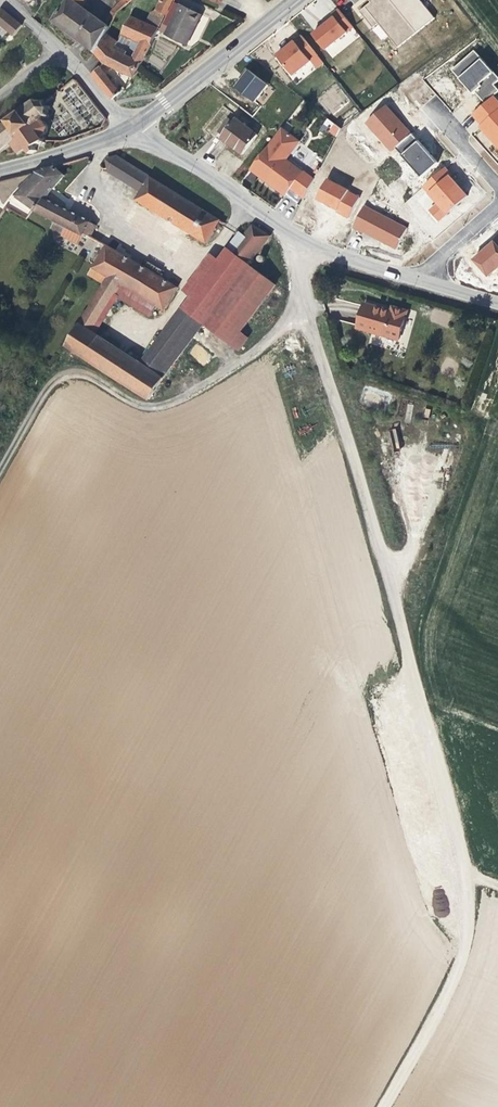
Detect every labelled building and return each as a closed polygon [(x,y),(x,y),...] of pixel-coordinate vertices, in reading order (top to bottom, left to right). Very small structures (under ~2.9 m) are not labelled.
[(96,55),(109,34),(114,28),(79,1),(80,0),(69,0),(55,20),(86,45),(96,55)] [(120,7),(125,12),(136,0),(126,0),(120,7)] [(175,0),(164,0),(158,11),(167,15),(175,0)] [(390,0),(369,0),(371,2),(360,12),(373,28),(378,24),(398,48),(416,33),(390,0)] [(186,44),(201,14),(181,4),(167,33),(186,44)] [(325,50),(354,27),(339,9),(332,14),(335,17),(313,35),(325,50)] [(4,10),(0,14),(0,24),(15,35),(23,26),(4,10)] [(151,25),(132,18),(118,40),(104,61),(134,77),(138,71),(162,25),(154,20),(151,25)] [(96,55),(104,61),(118,40),(109,34),(96,55)] [(318,56),(302,36),(277,56),(293,76),(318,56)] [(481,102),(497,86),(497,77),(472,50),(450,70),(481,102)] [(114,100),(125,88),(102,64),(92,74),(114,100)] [(270,85),(249,70),(236,88),(256,103),(270,85)] [(334,83),(317,100),(333,117),(351,100),(334,83)] [(497,149),(497,100),(492,94),(468,116),(497,149)] [(47,143),(46,142),(48,141),(46,139),(49,134),(50,130),(47,125),(45,124),(46,119),(49,119),(50,116),(48,116),(48,111),(50,109),(50,106),(47,106),(47,101),(45,99),(40,100),(38,99),(35,100),(36,100),(31,104),(29,104),(27,108),(21,114),(21,115),(14,121),(13,121),(0,131),(0,153),(12,143),(19,152),(28,146),(30,148),(28,150),(30,153),(31,152),(34,155),(37,152),(36,150),(43,143),(46,145),(47,143)] [(390,151),(410,132),(386,105),(365,123),(390,151)] [(257,135),(235,119),(221,138),(243,154),(257,135)] [(335,137),(340,126),(325,119),(320,129),(335,137)] [(303,141),(283,126),(250,170),(285,195),(303,171),(288,160),(303,141)] [(110,170),(143,190),(152,176),(151,176),(118,155),(107,158),(110,170)] [(57,166),(47,169),(20,195),(38,210),(37,212),(59,223),(90,239),(94,240),(99,227),(93,224),(94,221),(48,197),(64,173),(57,166)] [(420,187),(435,203),(427,211),(438,222),(468,193),(441,166),(420,187)] [(152,176),(143,190),(138,199),(209,240),(221,219),(152,176)] [(349,216),(359,193),(324,178),(314,201),(349,216)] [(406,227),(364,206),(353,228),(395,249),(406,227)] [(90,239),(59,223),(55,230),(65,235),(63,238),(80,247),(83,240),(88,243),(90,239)] [(185,305),(207,322),(246,271),(250,264),(251,264),(250,263),(271,235),(271,234),(254,224),(253,224),(246,234),(239,230),(220,256),(195,291),(185,305)] [(470,258),(486,277),(497,267),(497,234),(470,258)] [(106,285),(87,317),(101,325),(120,296),(126,287),(158,304),(166,308),(179,286),(109,246),(108,248),(106,251),(94,270),(99,273),(110,278),(106,285)] [(187,284),(195,291),(220,256),(212,249),(187,284)] [(207,322),(233,341),(241,347),(251,335),(243,328),(276,284),(250,264),(207,322)] [(94,270),(90,277),(96,280),(99,273),(94,270)] [(96,280),(106,285),(110,278),(99,273),(96,280)] [(126,287),(120,296),(153,314),(158,304),(126,287)] [(142,364),(165,379),(207,322),(185,305),(142,364)] [(362,329),(403,342),(411,313),(391,307),(389,311),(370,305),(362,329)] [(433,309),(430,321),(447,326),(450,313),(433,309)] [(87,317),(82,326),(94,334),(101,325),(87,317)] [(82,326),(69,348),(150,399),(152,397),(165,379),(142,364),(94,334),(82,326)] [(197,343),(188,352),(203,366),(212,357),(197,343)]
